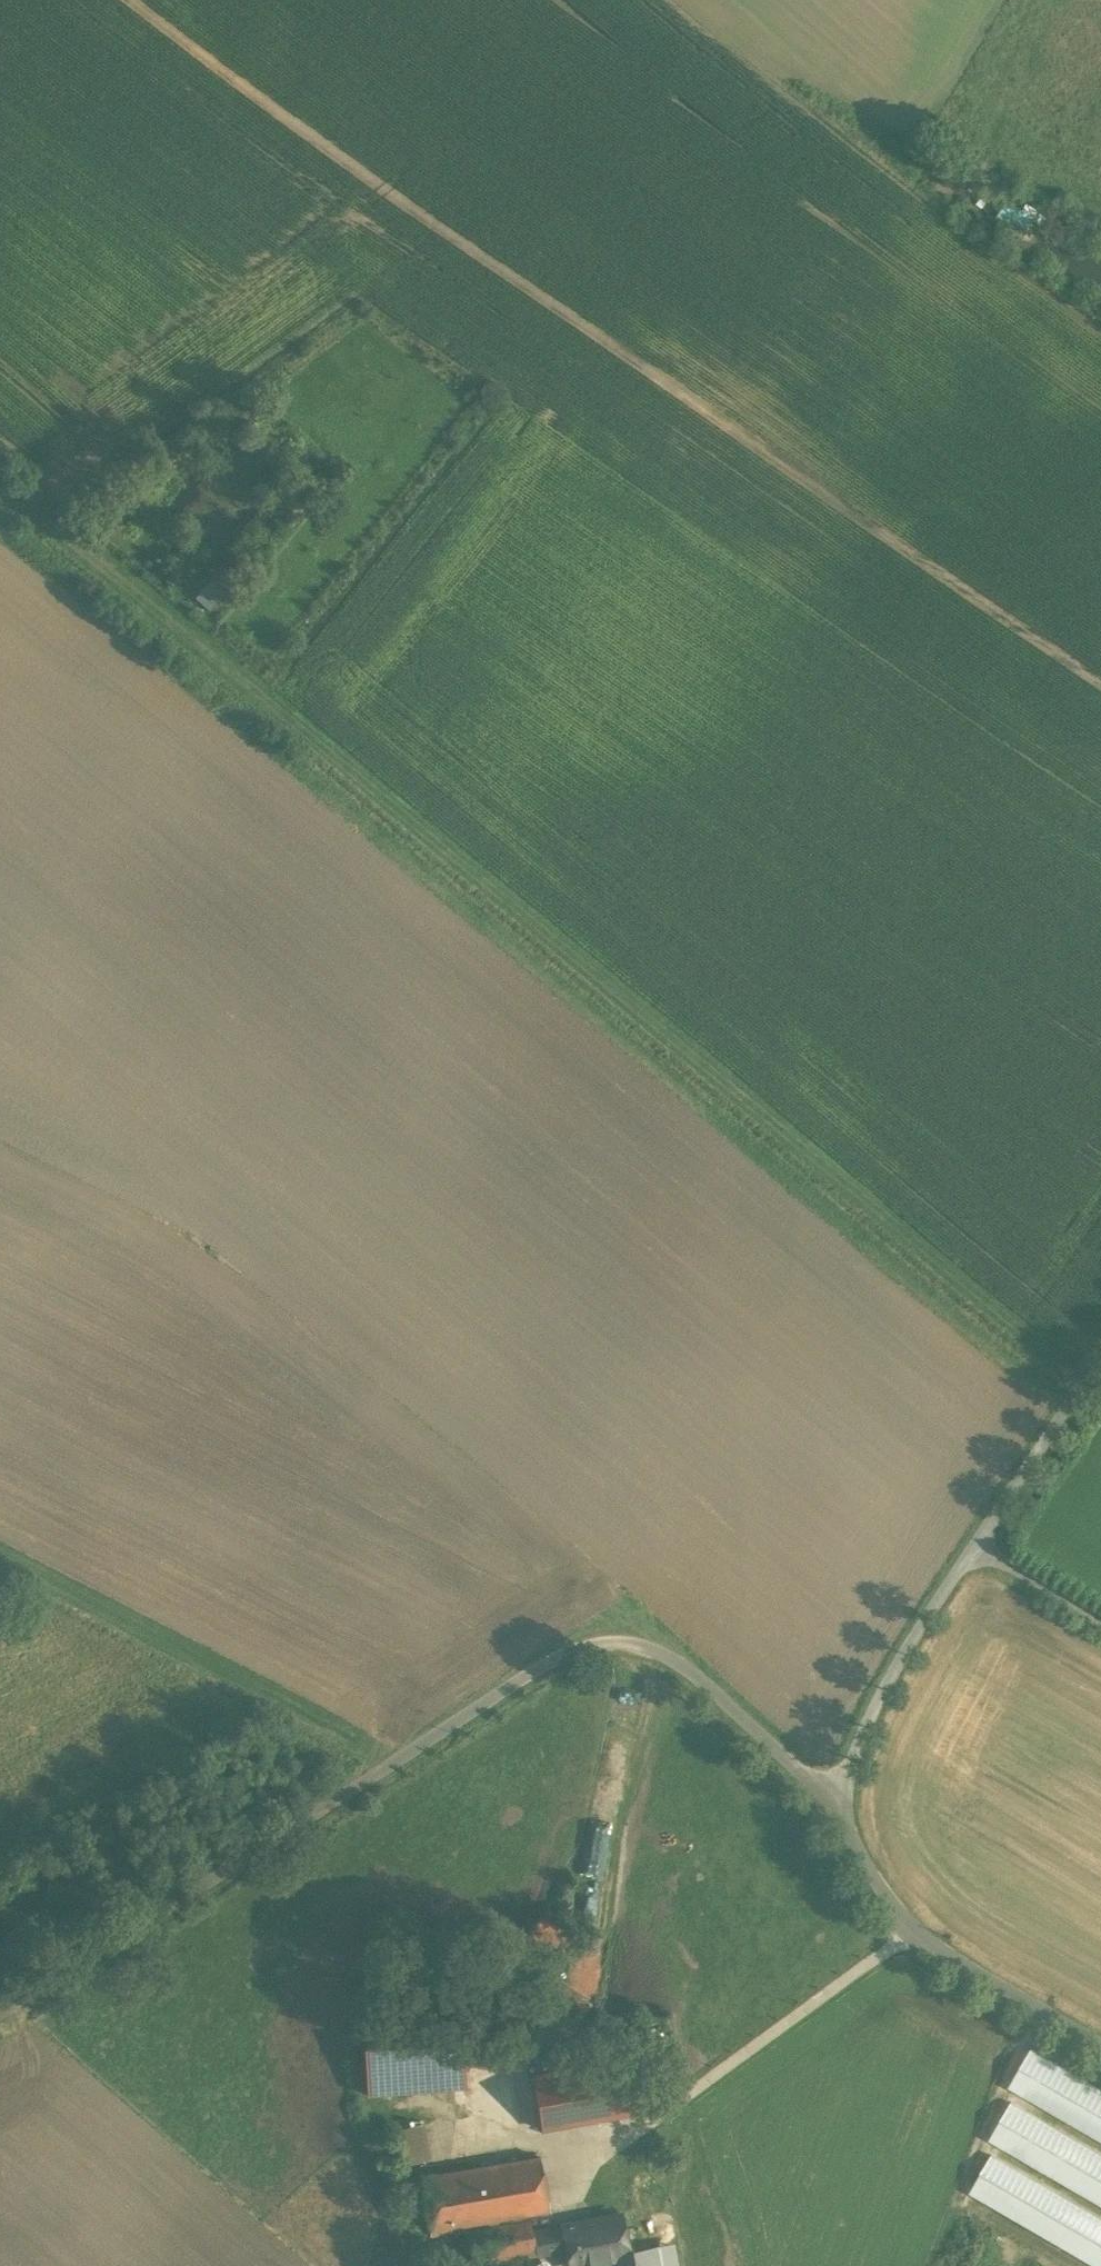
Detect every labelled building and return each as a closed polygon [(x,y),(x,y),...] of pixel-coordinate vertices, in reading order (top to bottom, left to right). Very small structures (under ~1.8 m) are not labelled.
[(1011,199),(1001,220),(1028,233),(1038,212),(1011,199)] [(217,573),(197,597),(214,612),(235,589),(217,573)] [(459,2041),(366,2048),(369,2082),(462,2074),(459,2041)] [(1034,2055),(1014,2089),(1100,2139),(1100,2094),(1034,2055)] [(637,2057),(531,2076),(541,2128),(647,2109),(637,2057)] [(1010,2105),(990,2139),(1100,2203),(1100,2158),(1010,2105)] [(424,2124),(393,2131),(400,2166),(431,2159),(424,2124)] [(539,2156),(420,2177),(430,2233),(466,2227),(528,2217),(550,2214),(539,2156)] [(990,2157),(970,2191),(1099,2265),(1100,2265),(1100,2221),(990,2157)] [(563,2225),(563,2228),(531,2233),(535,2253),(567,2247),(570,2265),(576,2265),(628,2256),(620,2215),(563,2225)] [(528,2217),(466,2227),(473,2264),(535,2253),(531,2233),(528,2217)]
